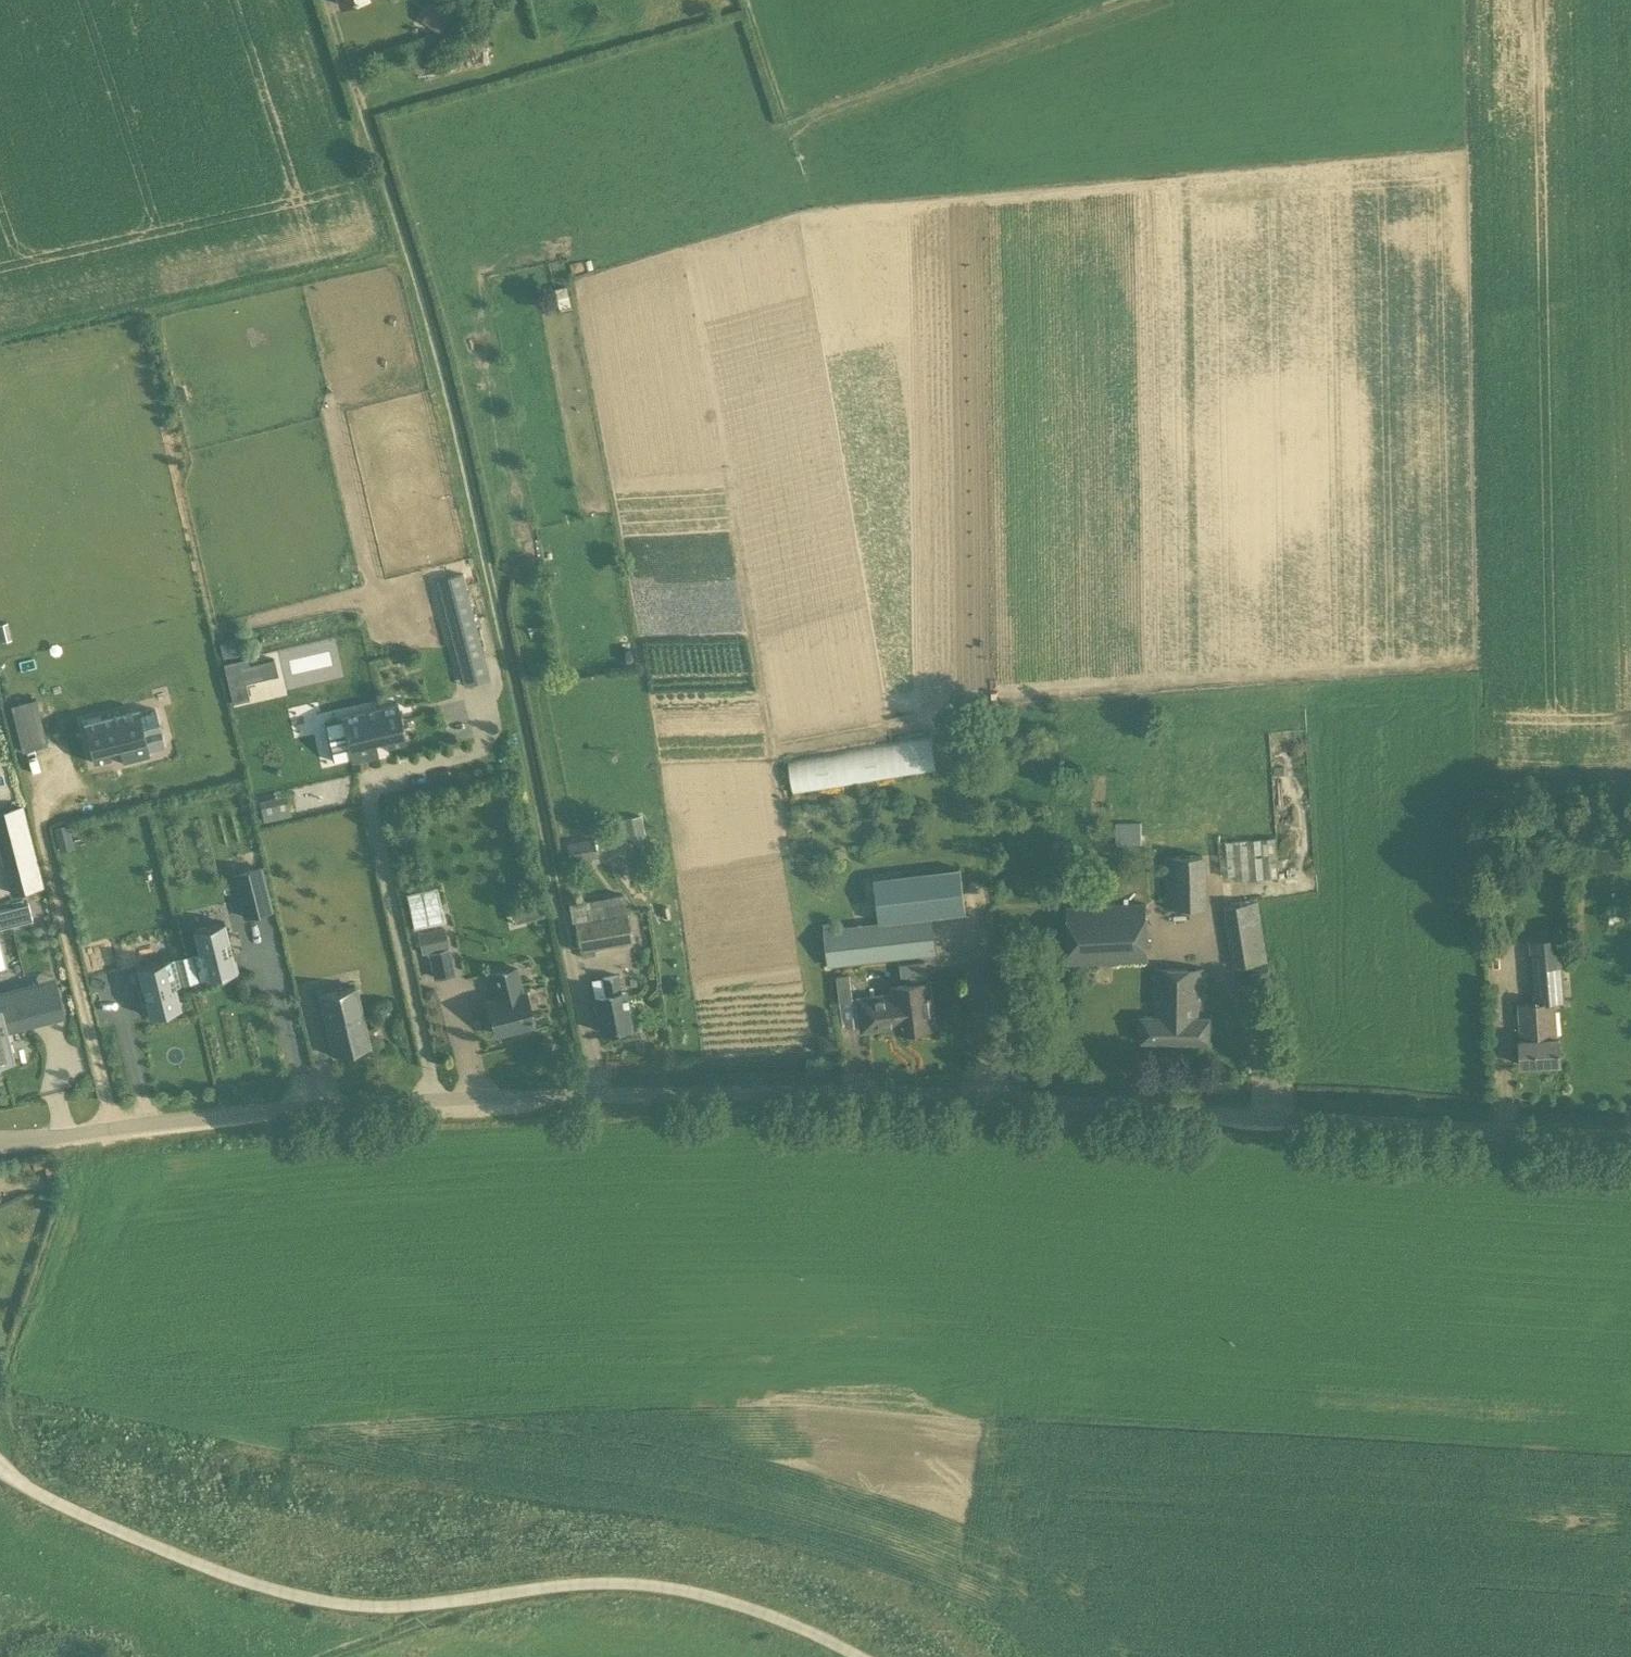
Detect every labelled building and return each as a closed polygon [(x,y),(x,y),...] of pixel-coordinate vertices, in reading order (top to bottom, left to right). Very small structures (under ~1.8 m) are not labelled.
[(426,23),(441,33),(451,18),(437,8),(426,23)] [(571,307),(565,285),(553,288),(559,310),(571,307)] [(446,577),(465,649),(456,652),(459,665),(484,658),(462,573),(446,577)] [(238,640),(220,644),(223,657),(241,652),(238,640)] [(247,656),(239,658),(223,662),(232,702),(248,698),(245,682),(277,674),(273,657),(249,663),(247,656)] [(323,725),(332,764),(350,760),(351,765),(378,759),(374,743),(384,740),(386,748),(405,744),(396,703),(376,707),(378,712),(323,725)] [(99,717),(82,721),(92,761),(109,757),(107,750),(118,747),(122,763),(148,756),(147,750),(164,746),(154,708),(101,721),(99,717)] [(934,767),(929,736),(789,759),(794,790),(934,767)] [(258,799),(263,820),(293,812),(288,792),(258,799)] [(0,859),(34,850),(21,803),(0,808),(0,859)] [(625,832),(643,829),(640,816),(622,819),(625,832)] [(1142,834),(1146,834),(1147,824),(1142,824),(1142,822),(1115,822),(1116,844),(1143,843),(1142,834)] [(67,824),(54,828),(59,848),(72,845),(67,824)] [(1276,837),(1220,841),(1222,876),(1236,875),(1236,880),(1279,877),(1276,837)] [(570,861),(597,856),(594,838),(567,843),(570,861)] [(1166,907),(1206,906),(1205,855),(1164,854),(1166,907)] [(261,867),(233,874),(244,916),(271,909),(261,867)] [(824,929),(828,964),(937,951),(932,914),(966,910),(961,867),(874,878),(880,922),(824,929)] [(414,927),(446,920),(438,884),(406,891),(414,927)] [(1147,900),(1066,904),(1068,963),(1148,960),(1147,900)] [(1268,961),(1258,900),(1223,906),(1233,967),(1268,961)] [(534,917),(543,914),(540,901),(531,903),(534,917)] [(3,910),(7,925),(32,919),(28,904),(3,910)] [(581,950),(632,941),(626,910),(575,920),(581,950)] [(419,934),(423,952),(450,947),(446,928),(419,934)] [(186,965),(193,992),(240,981),(228,933),(197,940),(202,961),(186,965)] [(893,985),(894,993),(898,1024),(899,1031),(935,1026),(929,981),(928,981),(926,960),(900,963),(901,976),(910,975),(911,983),(893,985)] [(1270,975),(1268,963),(1252,966),(1254,978),(1270,975)] [(181,995),(193,992),(186,965),(141,975),(153,1024),(186,1016),(181,995)] [(1209,1041),(1210,1016),(1198,1016),(1198,1006),(1202,1006),(1202,967),(1156,967),(1155,1015),(1141,1015),(1141,1040),(1209,1041)] [(1534,986),(1564,984),(1563,967),(1533,968),(1534,986)] [(495,1032),(533,1025),(526,992),(524,992),(519,968),(491,974),(497,998),(488,1000),(495,1032)] [(849,973),(836,975),(840,1001),(853,999),(849,973)] [(601,1031),(630,1026),(624,989),(619,990),(617,974),(603,976),(606,993),(595,995),(601,1031)] [(334,1055),(370,1046),(356,983),(319,992),(334,1055)] [(10,1055),(3,1027),(43,1017),(35,986),(0,995),(0,1057),(10,1055)] [(436,987),(425,990),(428,1000),(438,998),(436,987)] [(894,993),(859,998),(863,1029),(898,1024),(894,993)] [(1520,1063),(1560,1061),(1559,1035),(1558,1035),(1555,1001),(1518,1003),(1520,1037),(1519,1037),(1520,1063)]
